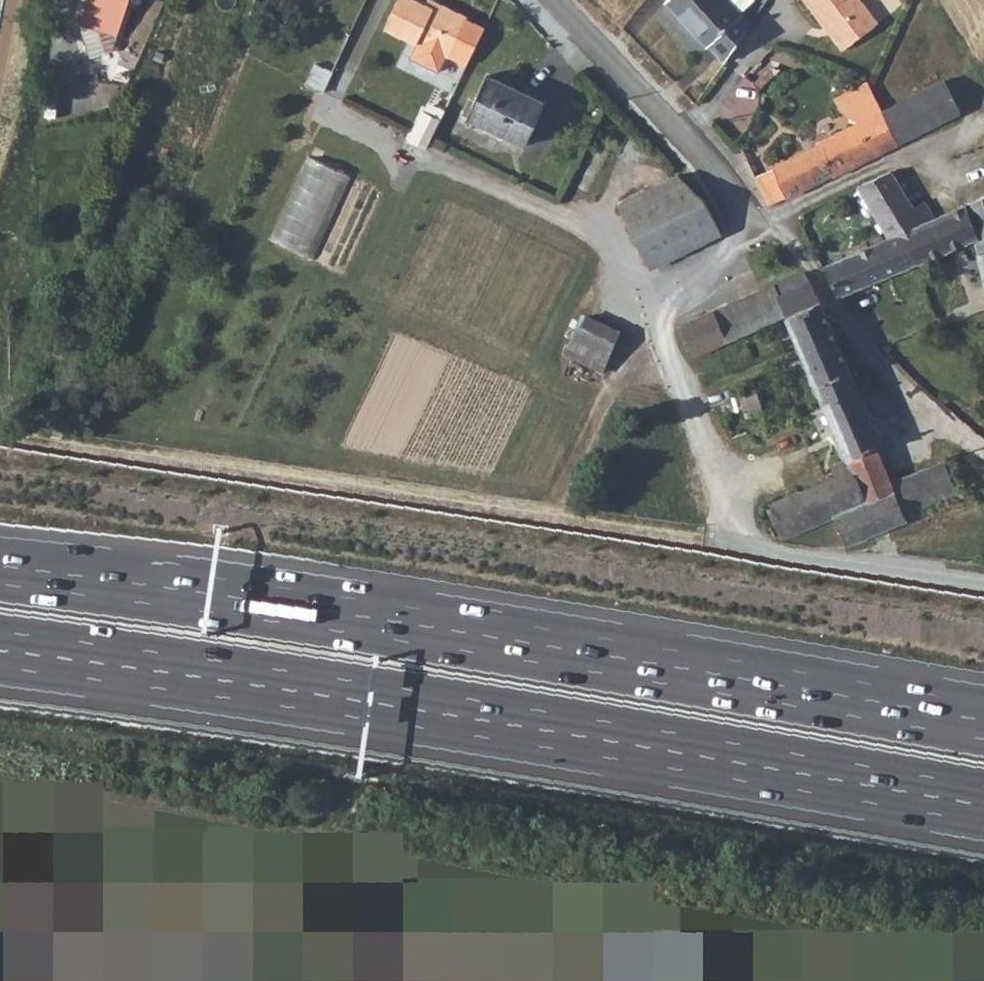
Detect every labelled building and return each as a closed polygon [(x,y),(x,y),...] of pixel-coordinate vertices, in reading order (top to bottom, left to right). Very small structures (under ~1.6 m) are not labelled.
[(121,0),(79,0),(77,7),(113,21),(121,0)] [(449,56),(468,19),(469,16),(435,0),(432,0),(430,6),(418,0),(395,0),(383,26),(412,43),(415,40),(449,56)] [(722,65),(752,26),(740,12),(756,2),(754,0),(667,0),(666,0),(704,49),(711,46),(722,65)] [(840,55),(876,27),(856,0),(800,0),(840,55)] [(113,21),(77,7),(87,42),(108,36),(113,21)] [(468,19),(449,56),(467,65),(486,28),(468,19)] [(472,113),(533,142),(553,98),(492,70),(472,113)] [(868,119),(884,149),(961,108),(948,77),(868,119)] [(409,140),(426,148),(440,119),(423,111),(409,140)] [(757,180),(769,205),(834,171),(835,174),(884,149),(868,119),(820,144),(822,148),(757,180)] [(311,156),(279,239),(319,254),(351,172),(311,156)] [(983,261),(983,196),(940,216),(926,195),(915,203),(892,169),(860,183),(894,237),(904,232),(917,266),(979,240),(983,261)] [(618,207),(652,270),(723,234),(704,200),(676,176),(618,207)] [(904,232),(894,237),(825,266),(841,298),(917,266),(904,232)] [(983,285),(983,275),(981,256),(967,258),(971,286),(983,285)] [(805,274),(715,314),(727,345),(786,321),(779,300),(813,284),(805,274)] [(825,303),(814,286),(813,284),(779,300),(786,321),(802,355),(840,339),(825,303)] [(568,354),(606,373),(626,332),(589,313),(568,354)] [(683,328),(697,357),(727,345),(715,314),(683,328)] [(802,355),(822,403),(861,385),(840,339),(802,355)] [(763,410),(755,383),(736,390),(744,416),(763,410)] [(781,531),(791,535),(837,517),(899,492),(896,483),(879,448),(886,443),(861,385),(822,403),(848,458),(835,464),(840,475),(770,505),(781,531)] [(837,517),(848,543),(911,522),(907,514),(961,492),(947,463),(896,483),(899,492),(837,517)]
